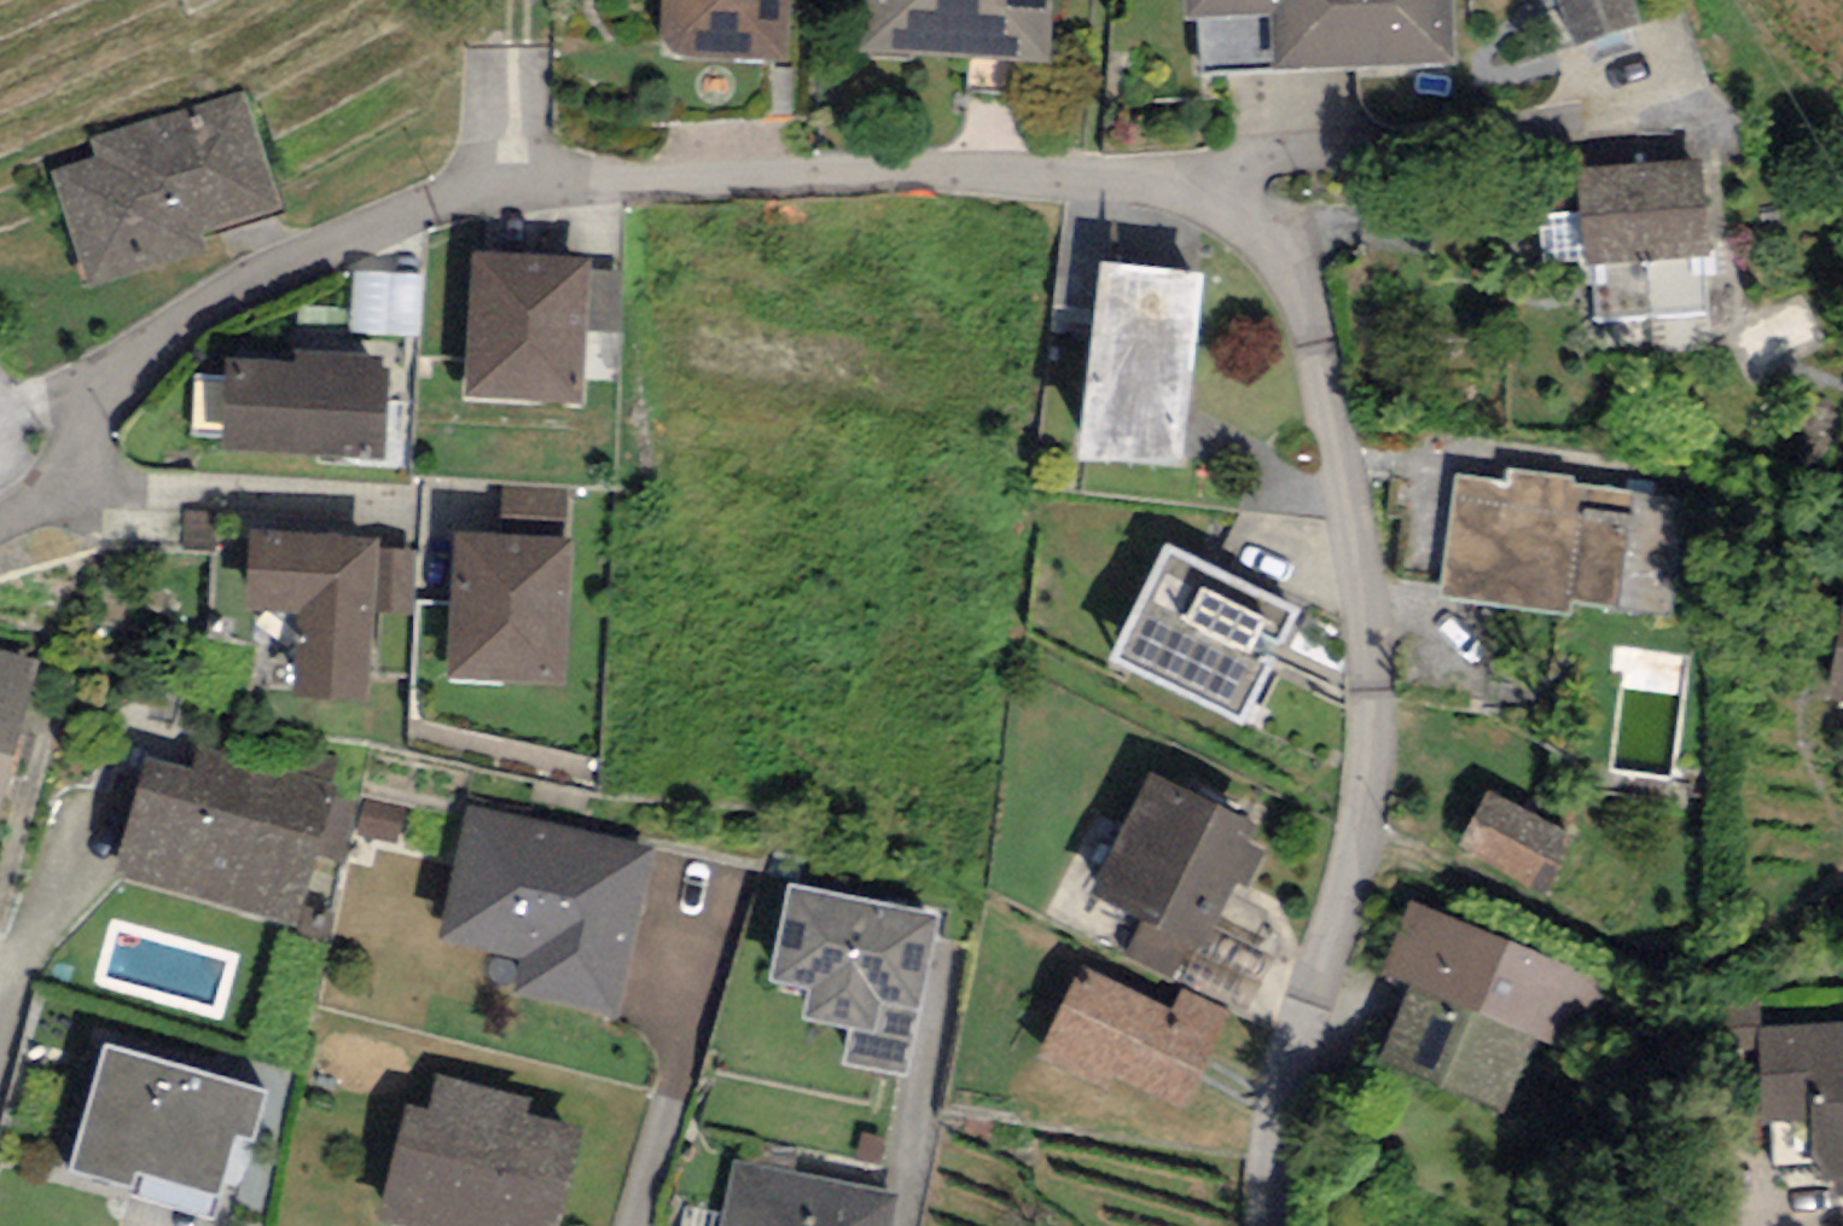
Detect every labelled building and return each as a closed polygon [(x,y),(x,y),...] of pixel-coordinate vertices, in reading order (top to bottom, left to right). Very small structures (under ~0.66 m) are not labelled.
[(660,58),(786,64),(789,0),(662,0),(660,58)] [(857,52),(1050,65),(1055,0),(861,0),(857,52)] [(1185,19),(1194,19),(1197,76),(1454,65),(1452,0),(1184,0),(1185,19)] [(1632,0),(1558,0),(1575,48),(1641,26),(1632,0)] [(246,91),(91,139),(97,156),(50,170),(87,291),(209,254),(203,235),(283,211),(246,91)] [(1701,162),(1578,169),(1584,264),(1706,257),(1701,162)] [(592,260),(471,252),(461,397),(582,405),(588,331),(591,270),(592,260)] [(1203,271),(1101,260),(1078,460),(1180,471),(1203,271)] [(624,272),(591,270),(588,331),(621,332),(624,272)] [(425,277),(359,272),(352,272),(348,332),(420,337),(425,277)] [(296,351),(295,363),(226,359),(221,451),(384,460),(389,368),(381,368),(382,356),(296,351)] [(1576,478),(1511,469),(1509,484),(1455,476),(1438,597),(1570,615),(1572,602),(1617,608),(1633,493),(1575,485),(1576,478)] [(569,490),(502,486),(500,531),(566,535),(569,490)] [(217,511),(185,510),(184,551),(216,552),(217,511)] [(343,534),(249,530),(247,612),(297,614),(294,695),(371,698),(374,614),(377,549),(377,540),(343,539),(343,534)] [(573,540),(455,532),(445,679),(563,687),(573,540)] [(1168,544),(1110,660),(1241,726),(1299,610),(1168,544)] [(417,551),(377,549),(374,614),(414,616),(417,551)] [(1827,699),(1842,702),(1842,609),(1827,699)] [(0,650),(0,822),(40,660),(0,650)] [(338,758),(231,726),(223,751),(198,744),(191,769),(146,755),(111,874),(296,928),(317,858),(335,798),(338,786),(330,783),(338,758)] [(1255,827),(1152,774),(1090,894),(1140,920),(1123,952),(1176,976),(1191,945),(1204,952),(1215,930),(1238,886),(1246,890),(1265,852),(1247,843),(1255,827)] [(1575,840),(1487,792),(1457,847),(1544,896),(1575,840)] [(361,806),(335,798),(317,858),(342,865),(361,806)] [(406,810),(367,802),(360,834),(398,842),(406,810)] [(616,1013),(622,983),(654,847),(467,804),(436,941),(522,960),(516,990),(616,1013)] [(913,1041),(919,1011),(940,915),(789,883),(769,980),(809,988),(803,1018),(850,1028),(843,1062),(906,1075),(913,1041)] [(1605,986),(1411,899),(1378,973),(1409,987),(1378,1056),(1504,1112),(1537,1038),(1574,1055),(1605,986)] [(1275,959),(1215,930),(1204,952),(1191,945),(1176,976),(1248,1012),(1275,959)] [(1227,1012),(1182,991),(1173,1009),(1081,966),(1038,1059),(1109,1093),(1118,1075),(1183,1105),(1227,1012)] [(1758,1003),(1715,1005),(1717,1052),(1760,1050),(1759,1028),(1758,1003)] [(1759,1028),(1760,1050),(1764,1123),(1810,1121),(1814,1182),(1836,1181),(1837,1196),(1842,1196),(1842,1023),(1759,1028)] [(222,1195),(238,1137),(252,1141),(266,1091),(106,1046),(92,1096),(76,1154),(71,1170),(134,1187),(139,1171),(222,1195)] [(437,1075),(428,1110),(407,1105),(379,1220),(402,1225),(560,1225),(583,1129),(527,1115),(531,1098),(437,1075)] [(734,1162),(721,1225),(895,1225),(901,1196),(734,1162)]
